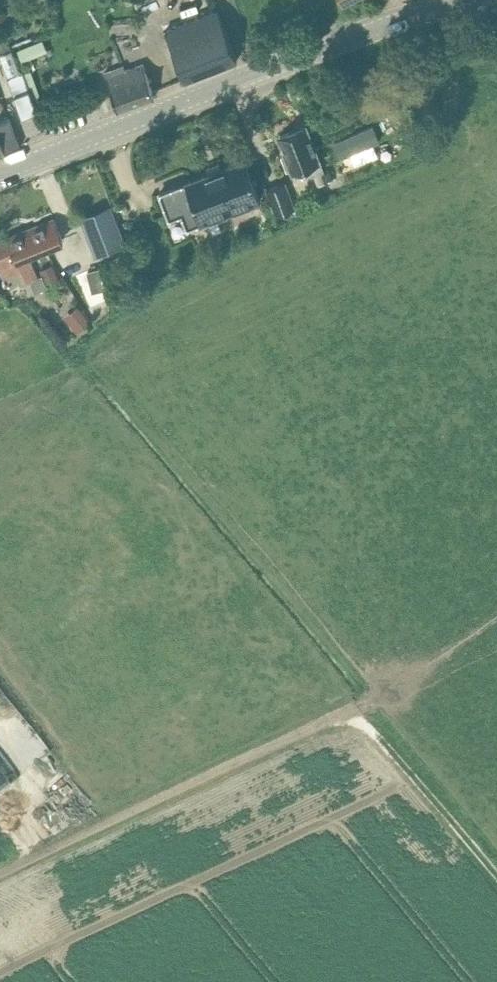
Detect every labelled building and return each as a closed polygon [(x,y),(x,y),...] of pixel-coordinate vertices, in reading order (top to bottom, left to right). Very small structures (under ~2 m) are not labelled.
[(185,80),(237,60),(217,9),(165,30),(185,80)] [(42,26),(47,38),(63,31),(58,20),(42,26)] [(42,38),(17,49),(22,61),(47,50),(42,38)] [(142,63),(112,74),(111,70),(104,73),(111,90),(112,94),(118,109),(154,96),(152,91),(147,77),(143,66),(142,63)] [(22,118),(37,112),(23,71),(7,76),(22,118)] [(20,146),(9,117),(0,120),(0,154),(20,146)] [(322,169),(319,161),(313,143),(306,124),(279,135),(286,154),(283,155),(287,167),(291,166),(293,171),(309,165),(312,173),(322,169)] [(245,160),(160,192),(170,219),(182,215),(188,229),(261,202),(252,179),(245,160)] [(324,182),(332,178),(329,170),(320,173),(324,182)] [(275,216),(296,208),(286,182),(265,190),(275,216)] [(96,259),(125,247),(110,208),(80,219),(96,259)] [(15,259),(28,254),(63,239),(54,219),(6,238),(15,259)] [(6,238),(0,240),(0,267),(3,265),(7,275),(21,269),(27,281),(31,280),(36,291),(47,286),(42,275),(37,277),(28,254),(15,259),(6,238)] [(57,260),(74,257),(71,245),(55,248),(57,260)] [(102,274),(120,266),(117,259),(100,266),(102,274)] [(52,263),(41,268),(48,285),(60,281),(52,263)] [(103,287),(98,268),(88,271),(92,290),(103,287)] [(77,333),(91,321),(77,306),(64,318),(77,333)]
